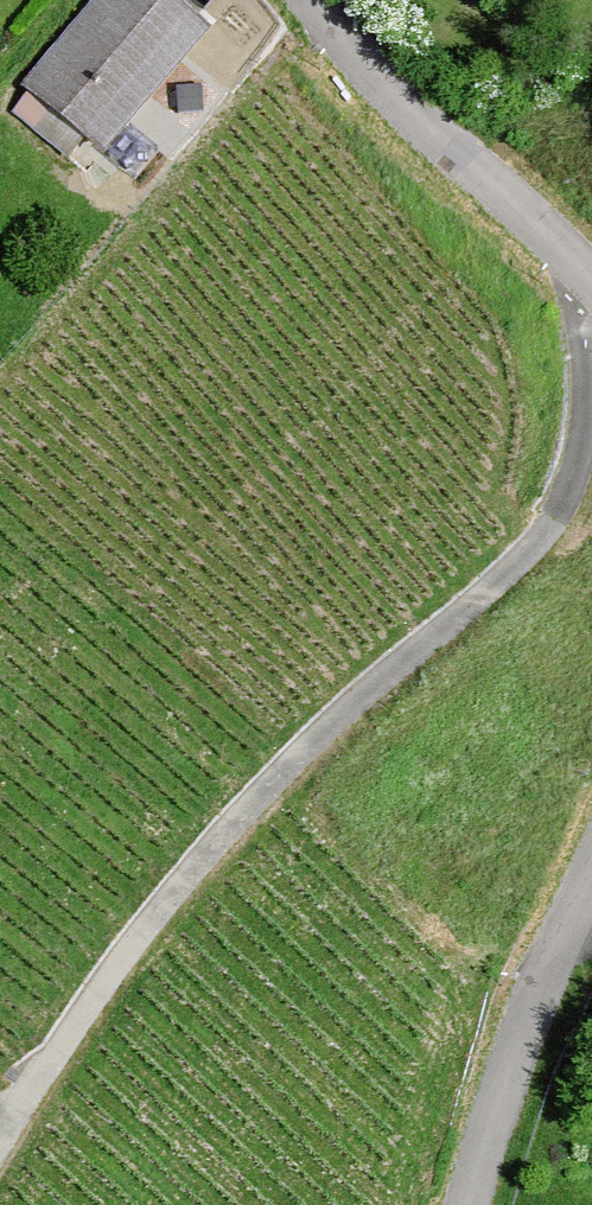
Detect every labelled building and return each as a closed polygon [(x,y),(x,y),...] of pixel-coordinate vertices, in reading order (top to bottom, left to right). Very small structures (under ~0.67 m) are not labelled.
[(156,0),(95,0),(17,88),(96,157),(200,38),(156,0)]
